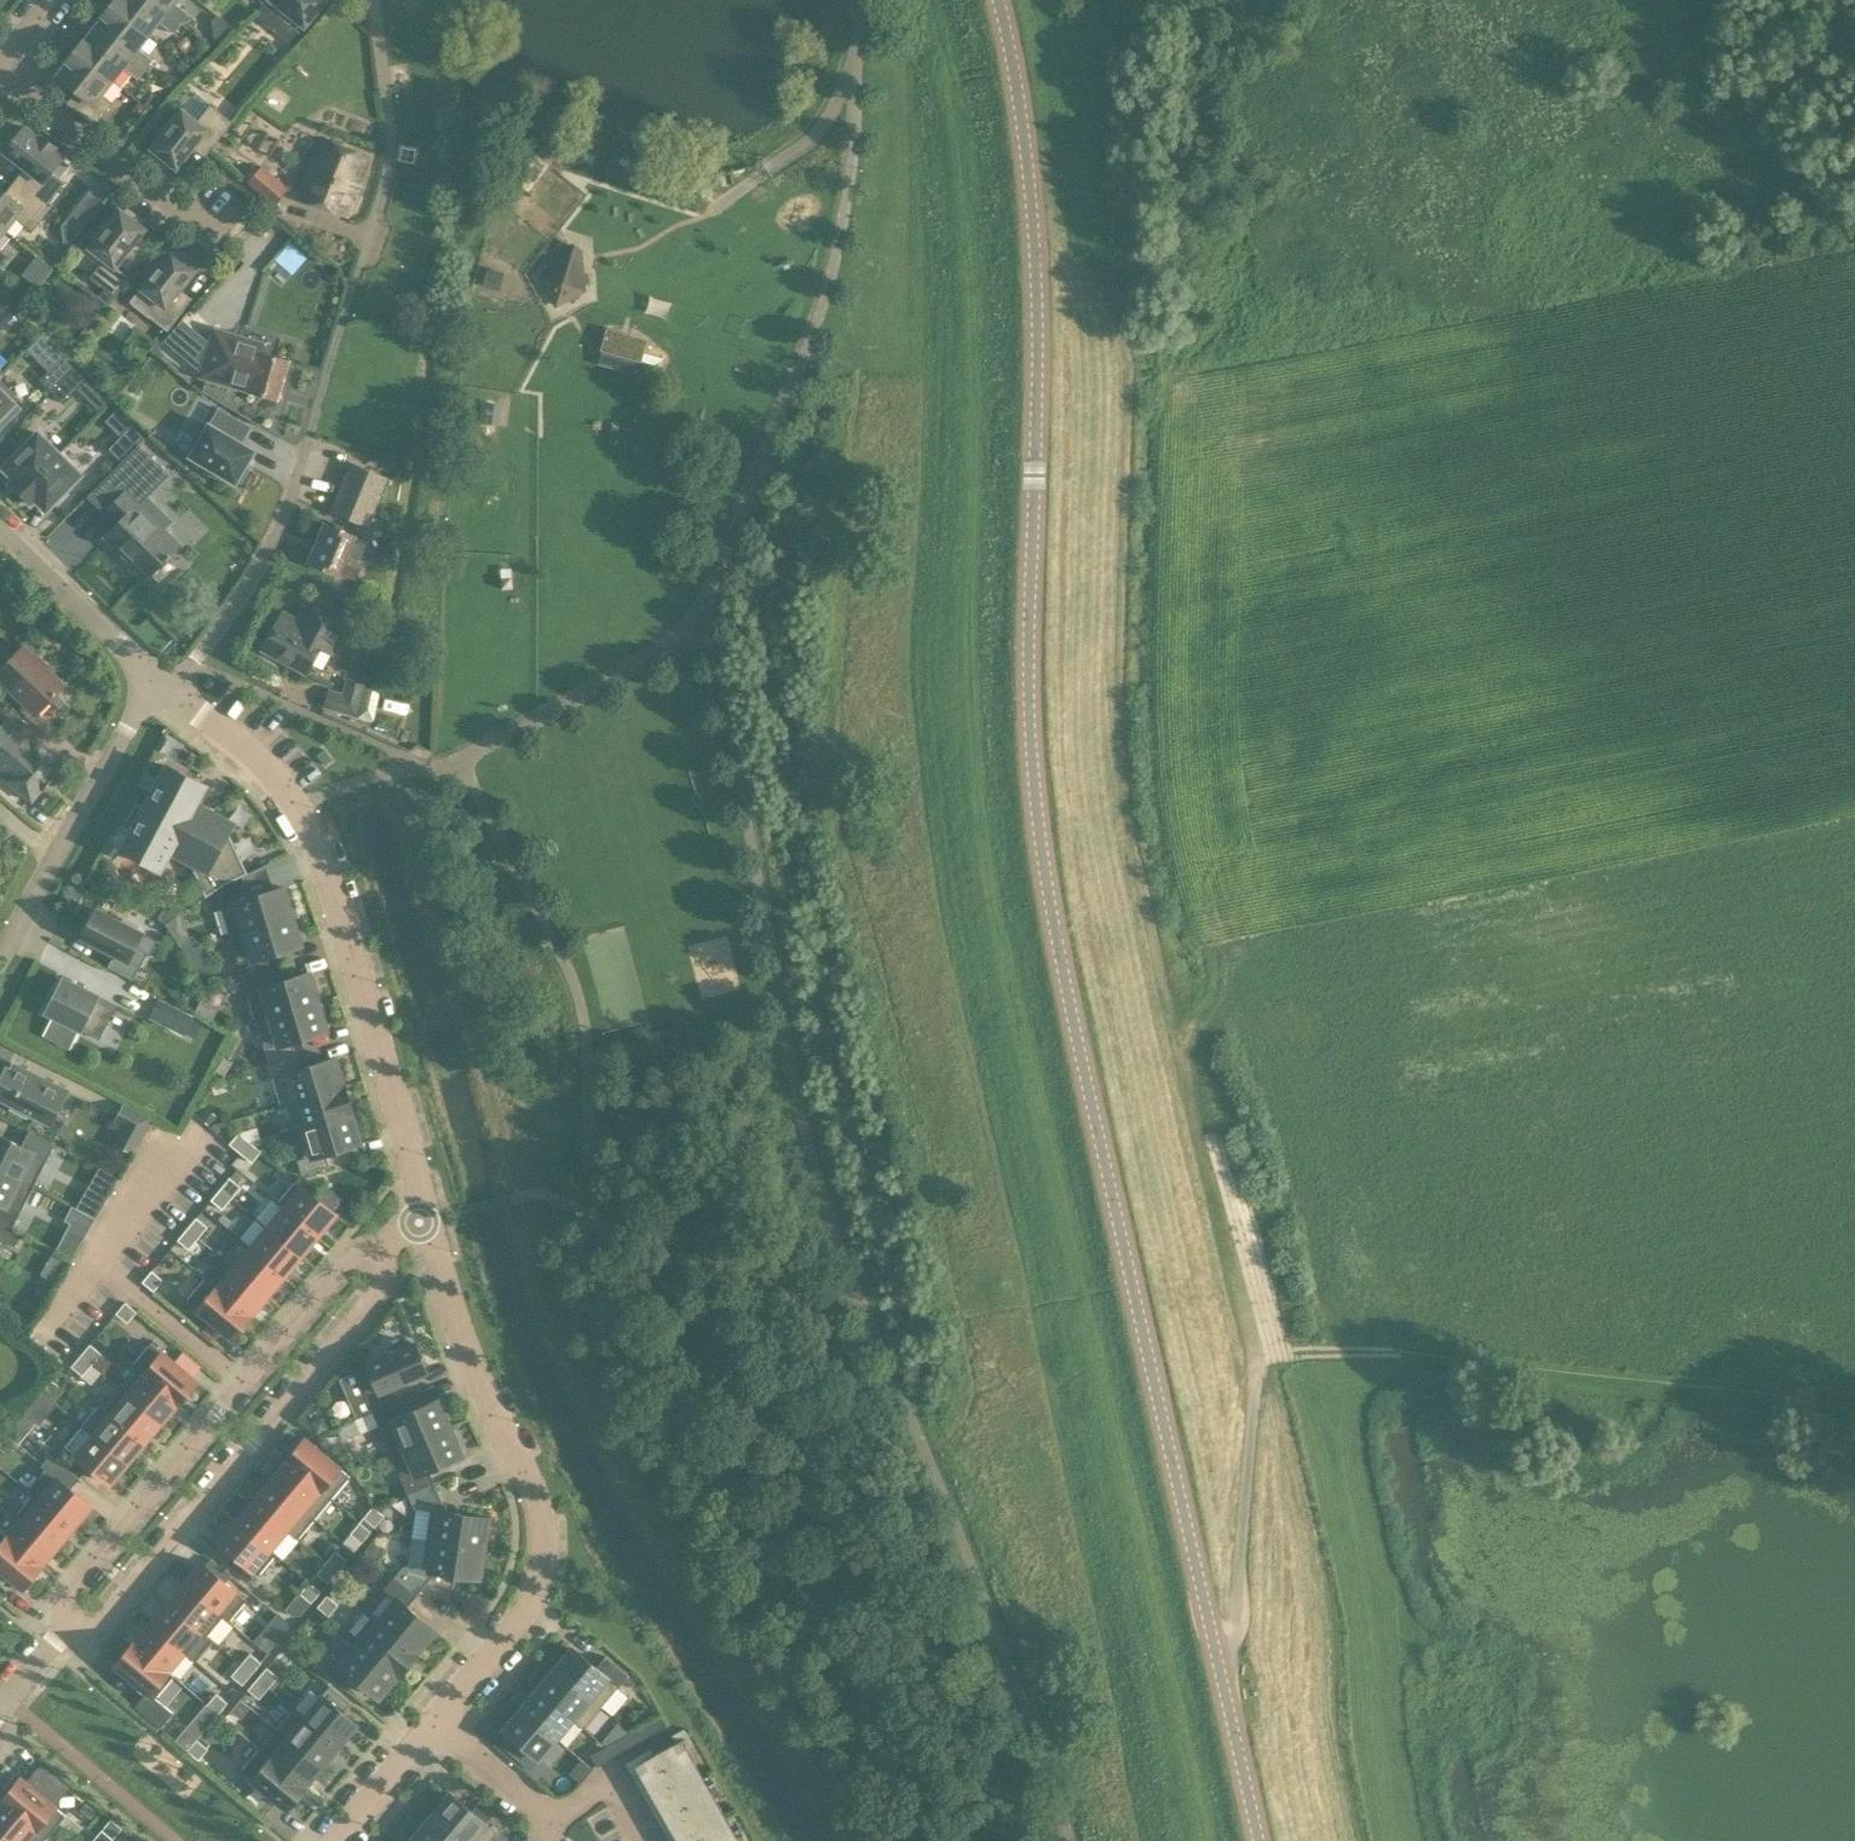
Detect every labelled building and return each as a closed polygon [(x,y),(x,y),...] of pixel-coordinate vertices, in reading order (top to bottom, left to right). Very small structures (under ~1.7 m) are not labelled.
[(110,6),(147,35),(157,22),(173,34),(180,25),(149,0),(114,0),(110,6)] [(175,0),(149,0),(180,25),(188,15),(173,3),(175,0)] [(326,0),(269,0),(303,28),(326,0)] [(137,48),(147,35),(110,6),(102,16),(103,17),(93,30),(144,70),(152,60),(137,48)] [(82,41),(74,51),(111,81),(121,68),(137,80),(144,70),(93,30),(83,42),(82,41)] [(100,94),(111,81),(74,51),(66,62),(67,63),(56,76),(75,92),(65,104),(94,126),(112,104),(100,94)] [(209,152),(232,123),(209,105),(196,122),(181,110),(150,149),(155,152),(151,157),(168,170),(171,165),(176,169),(197,142),(209,152)] [(20,186),(45,206),(63,183),(50,172),(61,158),(52,150),(54,148),(40,136),(38,139),(23,127),(20,132),(15,128),(2,145),(7,148),(3,153),(30,174),(20,186)] [(297,199),(346,218),(369,158),(320,139),(297,199)] [(413,151),(402,149),(399,161),(412,162),(413,151)] [(273,206),(286,190),(260,168),(247,184),(273,206)] [(113,187),(100,176),(65,220),(78,231),(113,187)] [(3,232),(14,218),(31,232),(49,209),(45,206),(20,186),(11,199),(0,191),(0,229),(3,232)] [(122,257),(143,230),(139,226),(143,222),(126,209),(122,213),(118,210),(88,248),(103,260),(89,278),(112,296),(135,267),(122,257)] [(580,251),(564,246),(539,280),(555,309),(585,292),(580,251)] [(173,297),(195,270),(190,266),(194,262),(177,249),(174,253),(169,250),(129,302),(166,332),(186,307),(173,297)] [(0,305),(0,328),(20,308),(7,298),(0,305)] [(195,376),(277,400),(288,360),(243,347),(246,339),(209,328),(195,376)] [(648,340),(607,329),(601,351),(642,363),(648,340)] [(38,380),(51,392),(73,369),(61,357),(38,380)] [(85,381),(73,369),(51,392),(63,404),(85,381)] [(0,391),(0,421),(4,417),(2,415),(13,404),(0,391)] [(236,480),(240,482),(247,469),(244,467),(254,451),(240,443),(248,427),(218,410),(209,425),(208,424),(189,456),(195,460),(193,464),(206,471),(208,468),(234,483),(236,480)] [(108,449),(120,461),(143,437),(131,425),(108,449)] [(9,483),(19,493),(58,454),(37,433),(26,444),(24,442),(11,455),(13,457),(3,468),(14,478),(9,483)] [(169,473),(139,443),(88,495),(117,524),(107,534),(148,574),(179,543),(138,504),(169,473)] [(79,475),(58,454),(19,493),(30,503),(34,499),(45,509),(56,499),(58,501),(71,488),(69,486),(79,475)] [(366,526),(386,478),(350,463),(330,511),(366,526)] [(337,570),(355,578),(361,562),(359,561),(365,547),(362,540),(324,524),(309,561),(336,573),(337,570)] [(305,674),(319,648),(331,654),(345,629),(303,606),(296,619),(281,611),(261,649),(305,674)] [(35,715),(63,685),(23,648),(0,672),(0,682),(35,715)] [(322,707),(356,718),(364,686),(345,680),(341,691),(329,688),(322,707)] [(30,802),(61,765),(36,744),(34,745),(5,720),(0,726),(0,774),(6,779),(4,780),(30,802)] [(227,831),(231,824),(193,804),(203,785),(167,766),(144,807),(135,802),(122,826),(131,831),(122,849),(158,868),(169,849),(188,859),(205,897),(223,884),(247,873),(227,831)] [(217,892),(230,934),(292,916),(283,887),(249,897),(244,883),(217,892)] [(167,924),(178,916),(163,907),(156,918),(167,924)] [(133,979),(147,952),(134,946),(141,932),(136,930),(138,926),(123,919),(121,922),(96,909),(82,937),(114,953),(107,966),(133,979)] [(301,944),(292,916),(230,934),(242,977),(270,969),(266,955),(301,944)] [(242,977),(255,1020),(318,1001),(309,972),(274,983),(270,969),(242,977)] [(62,1024),(81,1033),(89,1037),(101,1043),(118,1009),(107,1003),(107,1002),(97,997),(60,978),(42,1013),(62,1024)] [(264,1048),(268,1062),(296,1054),(292,1040),(326,1030),(318,1001),(255,1020),(255,1021),(269,1017),(277,1043),(264,1048)] [(181,1034),(190,1017),(162,1002),(153,1020),(181,1034)] [(268,1062),(281,1105),(343,1086),(335,1058),(300,1068),(296,1054),(268,1062)] [(66,1091),(20,1068),(17,1074),(6,1068),(0,1079),(0,1099),(11,1105),(9,1110),(26,1118),(28,1114),(49,1124),(66,1091)] [(296,1130),(351,1113),(343,1086),(281,1105),(281,1106),(288,1104),(296,1130)] [(140,1135),(149,1118),(123,1105),(114,1121),(140,1135)] [(360,1142),(351,1113),(296,1130),(304,1157),(297,1159),(302,1174),(329,1166),(325,1152),(360,1142)] [(33,1186),(55,1144),(29,1130),(21,1146),(0,1135),(0,1169),(33,1186)] [(240,1153),(249,1142),(238,1133),(229,1144),(240,1153)] [(261,1151),(249,1142),(240,1153),(251,1162),(261,1151)] [(0,1169),(0,1222),(12,1228),(33,1186),(0,1169)] [(230,1178),(220,1189),(231,1198),(240,1187),(230,1178)] [(277,1202),(317,1236),(336,1213),(296,1180),(277,1202)] [(231,1198),(220,1189),(211,1200),(222,1209),(231,1198)] [(317,1236),(277,1202),(277,1203),(282,1208),(266,1227),(300,1256),(317,1236)] [(70,1222),(87,1232),(95,1218),(78,1208),(70,1222)] [(186,1228),(197,1238),(207,1227),(196,1217),(186,1228)] [(14,1247),(20,1233),(0,1223),(0,1240),(14,1247)] [(300,1256),(266,1227),(250,1247),(284,1276),(300,1256)] [(197,1238),(186,1228),(177,1239),(188,1249),(197,1238)] [(222,1258),(267,1296),(284,1276),(250,1247),(233,1266),(222,1257),(222,1258)] [(205,1278),(250,1316),(267,1296),(222,1258),(205,1278)] [(162,1280),(151,1271),(142,1282),(153,1291),(162,1280)] [(250,1316),(205,1278),(186,1300),(232,1338),(250,1316)] [(116,1313),(127,1322),(136,1311),(125,1302),(116,1313)] [(196,1380),(151,1342),(132,1364),(177,1402),(196,1380)] [(372,1412),(399,1400),(392,1386),(426,1371),(414,1343),(354,1369),(372,1412)] [(80,1355),(91,1364),(101,1353),(89,1344),(80,1355)] [(91,1364),(80,1355),(71,1366),(82,1375),(91,1364)] [(121,1389),(161,1422),(177,1402),(132,1364),(132,1365),(137,1370),(121,1389)] [(51,1380),(42,1390),(52,1400),(62,1389),(51,1380)] [(144,1442),(161,1422),(121,1389),(105,1408),(99,1404),(144,1442)] [(404,1413),(399,1400),(372,1412),(390,1453),(450,1427),(438,1399),(404,1413)] [(144,1442),(99,1404),(82,1424),(127,1462),(144,1442)] [(26,1413),(17,1424),(27,1433),(37,1422),(26,1413)] [(27,1433),(17,1424),(8,1435),(18,1444),(27,1433)] [(109,1483),(127,1462),(82,1424),(65,1445),(109,1483)] [(461,1454),(450,1427),(390,1453),(407,1494),(434,1482),(428,1469),(461,1454)] [(286,1460),(331,1498),(350,1476),(304,1438),(286,1460)] [(314,1518),(331,1498),(286,1460),(269,1480),(314,1518)] [(27,1489),(72,1527),(91,1505),(46,1468),(27,1489)] [(297,1538),(314,1518),(269,1480),(253,1500),(286,1528),(297,1538)] [(446,1511),(434,1482),(407,1494),(413,1508),(430,1510),(426,1539),(483,1547),(488,1518),(446,1511)] [(17,1513),(57,1546),(72,1527),(27,1489),(27,1490),(32,1495),(17,1513)] [(297,1538),(286,1528),(253,1500),(236,1521),(275,1553),(276,1553),(270,1548),(286,1530),(297,1539),(297,1538)] [(364,1517),(375,1527),(384,1516),(374,1507),(364,1517)] [(17,1513),(2,1531),(0,1530),(0,1531),(41,1565),(57,1546),(17,1513)] [(275,1553),(236,1521),(218,1541),(257,1574),(275,1553)] [(351,1534),(362,1543),(371,1530),(360,1522),(351,1534)] [(0,1531),(0,1574),(3,1576),(5,1573),(22,1587),(41,1565),(0,1531)] [(404,1565),(394,1576),(416,1595),(437,1571),(479,1577),(483,1547),(426,1539),(422,1567),(404,1565)] [(335,1551),(326,1562),(337,1571),(346,1560),(335,1551)] [(184,1583),(223,1616),(229,1620),(246,1599),(201,1562),(184,1583)] [(337,1571),(326,1562),(317,1572),(328,1582),(337,1571)] [(371,1615),(415,1653),(435,1630),(407,1606),(416,1595),(394,1576),(384,1588),(395,1598),(377,1619),(371,1615)] [(310,1582),(300,1593),(311,1602),(320,1591),(310,1582)] [(229,1620),(223,1616),(184,1583),(167,1603),(212,1640),(213,1640),(207,1635),(222,1616),(228,1621),(229,1620)] [(327,1595),(317,1606),(327,1615),(337,1604),(327,1595)] [(212,1640),(167,1603),(150,1623),(195,1660),(212,1640)] [(398,1674),(415,1653),(371,1615),(353,1637),(370,1651),(398,1674)] [(194,1661),(195,1660),(150,1623),(133,1643),(173,1676),(173,1675),(168,1670),(183,1652),(194,1661)] [(266,1633),(257,1644),(268,1653),(277,1642),(266,1633)] [(378,1697),(398,1674),(370,1651),(353,1637),(352,1637),(358,1642),(340,1664),(329,1654),(319,1666),(341,1685),(351,1673),(378,1697)] [(145,1689),(147,1691),(135,1706),(160,1727),(172,1712),(155,1697),(173,1676),(133,1643),(115,1665),(132,1679),(130,1682),(142,1693),(145,1689)] [(572,1647),(555,1668),(601,1707),(628,1675),(605,1655),(596,1667),(572,1647)] [(250,1653),(240,1664),(252,1674),(261,1663),(250,1653)] [(242,1685),(252,1674),(240,1664),(231,1675),(242,1685)] [(266,1668),(257,1679),(268,1688),(277,1677),(266,1668)] [(538,1688),(572,1718),(583,1728),(601,1707),(555,1668),(538,1688)] [(259,1699),(268,1688),(257,1679),(248,1690),(259,1699)] [(555,1739),(572,1718),(538,1688),(520,1709),(555,1739)] [(216,1693),(207,1704),(218,1714),(227,1702),(216,1693)] [(304,1717),(338,1746),(356,1724),(322,1695),(304,1717)] [(224,1718),(235,1728),(251,1708),(240,1699),(224,1718)] [(209,1725),(218,1714),(207,1704),(197,1716),(209,1725)] [(538,1759),(555,1739),(520,1709),(503,1729),(538,1759)] [(615,1739),(622,1752),(667,1727),(660,1714),(615,1739)] [(304,1717),(288,1736),(276,1727),(276,1728),(321,1766),(338,1746),(304,1717)] [(321,1766),(276,1728),(259,1748),(304,1786),(321,1766)] [(681,1738),(633,1765),(677,1840),(739,1840),(681,1738)] [(196,1739),(187,1750),(198,1760),(208,1748),(196,1739)] [(615,1739),(608,1743),(615,1755),(622,1752),(615,1739)] [(608,1743),(602,1746),(609,1759),(615,1755),(608,1743)] [(609,1759),(602,1746),(589,1753),(596,1766),(609,1759)] [(304,1786),(259,1748),(241,1770),(256,1783),(254,1786),(266,1796),(269,1793),(286,1808),(304,1786)] [(580,1782),(586,1775),(592,1768),(581,1758),(569,1773),(580,1782)] [(2,1799),(47,1837),(66,1815),(50,1802),(53,1799),(40,1789),(38,1792),(20,1777),(2,1799)] [(432,1814),(465,1840),(488,1840),(496,1832),(485,1822),(495,1811),(480,1799),(471,1810),(450,1793),(432,1814)] [(47,1837),(2,1799),(0,1802),(0,1830),(13,1840),(44,1840),(47,1837)] [(415,1834),(424,1840),(465,1840),(432,1814),(415,1834)] [(122,1828),(110,1819),(101,1830),(112,1839),(122,1828)] [(0,1830),(0,1840),(13,1840),(0,1830)]
